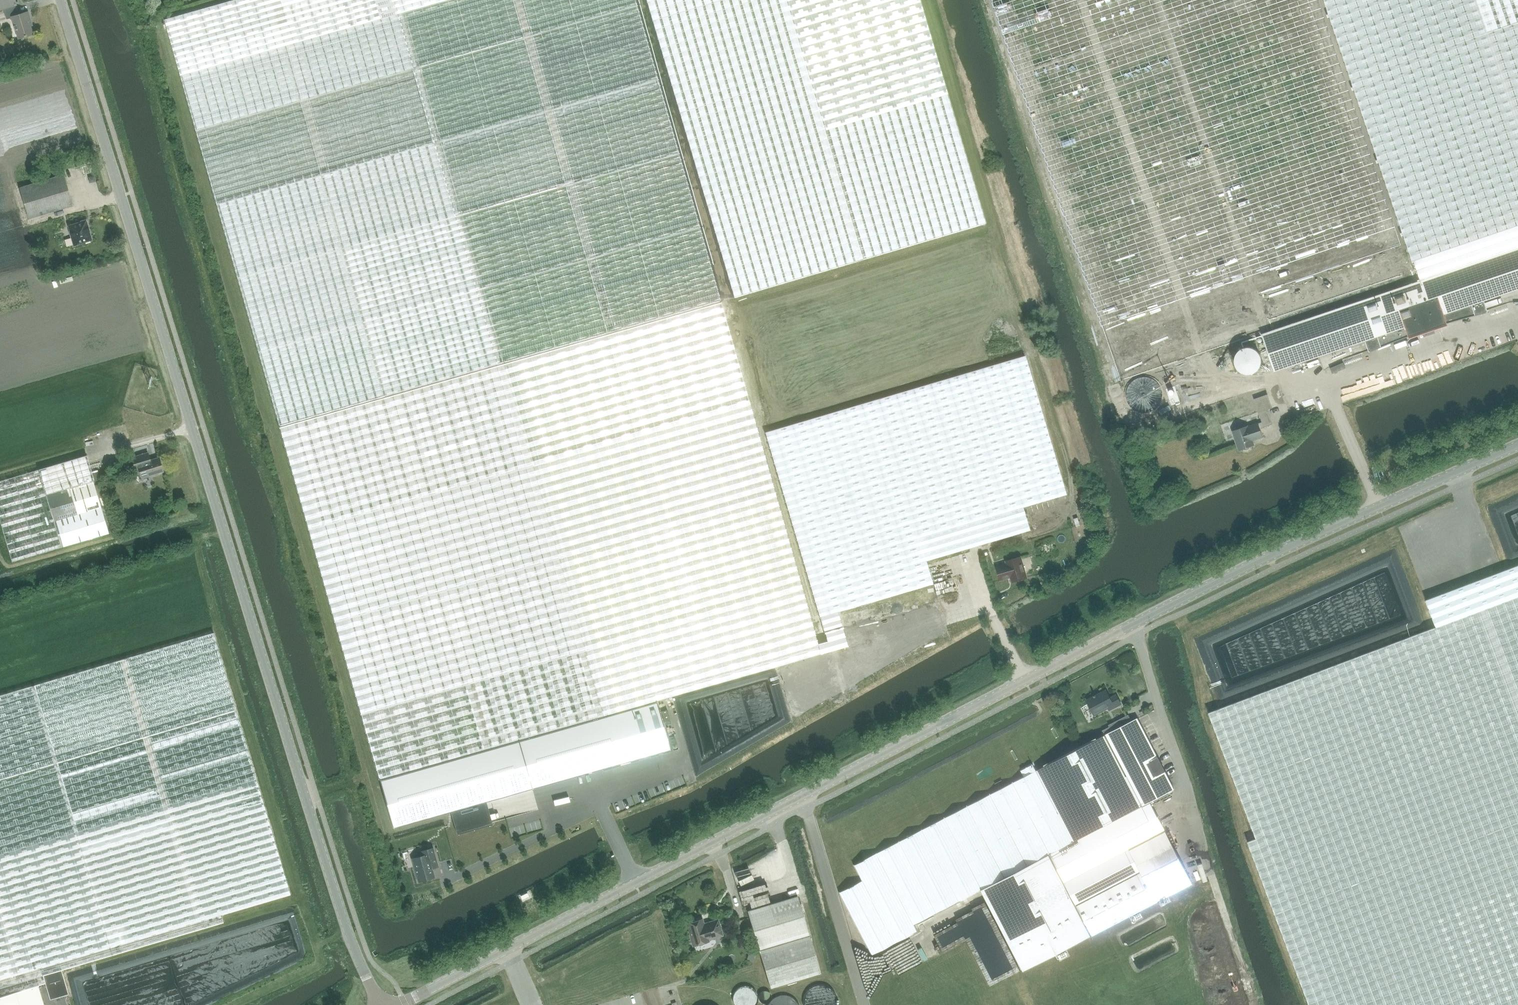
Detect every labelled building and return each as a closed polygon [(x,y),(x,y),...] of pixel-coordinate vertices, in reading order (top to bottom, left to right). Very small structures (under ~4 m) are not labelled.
[(15,5),(17,5),(15,0),(0,0),(0,10),(4,9),(15,5)] [(164,19),(185,93),(280,426),(496,365),(505,363),(721,302),(659,93),(655,81),(666,78),(643,0),(232,0),(164,19)] [(734,297),(985,223),(919,0),(646,0),(734,297)] [(1318,0),(993,0),(1120,382),(1271,330),(1412,282),(1318,0)] [(1419,279),(1517,246),(1517,0),(1326,0),(1419,279)] [(18,15),(15,5),(4,9),(7,19),(12,17),(18,38),(33,34),(29,21),(31,20),(28,12),(18,15)] [(29,218),(73,205),(64,175),(20,188),(29,218)] [(74,245),(91,240),(86,220),(68,226),(74,245)] [(1418,280),(1412,282),(1271,330),(1271,331),(1283,367),(1283,368),(1367,340),(1371,352),(1486,313),(1482,301),(1517,289),(1517,247),(1418,280)] [(721,302),(505,363),(534,466),(750,405),(721,302)] [(1283,367),(1271,331),(1215,350),(1227,386),(1283,367)] [(722,445),(725,454),(776,630),(933,583),(926,560),(1029,530),(1023,507),(1066,494),(1025,355),(722,445)] [(496,365),(280,426),(380,780),(605,716),(534,466),(505,363),(496,365)] [(1247,426),(1233,431),(1239,450),(1242,449),(1244,450),(1246,450),(1248,450),(1250,448),(1250,446),(1254,445),(1252,440),(1263,437),(1260,428),(1272,424),(1267,409),(1258,412),(1262,422),(1247,427),(1247,426)] [(703,420),(536,466),(606,708),(776,662),(703,420)] [(135,428),(128,430),(132,440),(138,438),(135,428)] [(136,469),(139,468),(142,478),(163,471),(159,458),(150,460),(148,453),(132,458),(136,469)] [(87,455),(39,469),(47,495),(93,481),(94,481),(100,480),(97,470),(91,472),(89,462),(87,455)] [(39,469),(0,480),(0,523),(11,561),(61,546),(54,521),(47,495),(39,469)] [(93,481),(47,495),(54,521),(101,507),(93,481)] [(109,533),(101,507),(54,521),(61,546),(109,533)] [(1000,580),(1011,577),(1012,582),(1027,578),(1021,557),(1006,561),(1007,564),(997,567),(1000,580)] [(1207,712),(1255,837),(1246,840),(1310,1004),(1517,1004),(1517,594),(1207,712)] [(38,986),(39,985),(45,983),(43,975),(61,969),(223,922),(220,914),(290,894),(213,632),(0,695),(0,996),(38,986)] [(1109,710),(1121,704),(1116,695),(1110,698),(1106,690),(1087,700),(1094,715),(1108,708),(1109,710)] [(605,716),(380,780),(393,827),(450,811),(457,834),(481,827),(474,805),(670,749),(657,702),(605,716)] [(1117,722),(1128,717),(1125,711),(1114,716),(1117,722)] [(1142,806),(1149,802),(1174,789),(1137,718),(1113,731),(1110,726),(1102,730),(1142,806)] [(1036,771),(1073,842),(1142,806),(1102,730),(1096,734),(1098,739),(1036,771)] [(1073,842),(1036,771),(1033,764),(1021,770),(1024,777),(899,842),(876,853),(853,865),(861,880),(839,892),(871,954),(917,931),(914,924),(936,913),(981,889),(1049,854),(1073,842)] [(1073,842),(1049,854),(1064,884),(1129,850),(1164,831),(1149,802),(1142,806),(1073,842)] [(422,856),(412,859),(419,881),(434,877),(431,868),(438,866),(433,848),(420,851),(422,856)] [(1064,884),(1076,906),(1140,872),(1129,850),(1064,884)] [(1076,906),(1064,884),(1049,854),(981,889),(1024,971),(1091,935),(1076,906)] [(1140,872),(1076,906),(1091,935),(1156,902),(1140,872)] [(1217,872),(1212,873),(1216,891),(1222,889),(1217,872)] [(747,911),(759,949),(770,987),(821,972),(798,896),(747,911)] [(708,940),(723,935),(718,920),(707,923),(708,925),(704,926),(702,919),(687,924),(693,946),(709,942),(708,940)] [(61,969),(43,975),(45,983),(48,993),(53,996),(68,992),(61,969)] [(38,986),(0,996),(0,1004),(44,1004),(38,986)]
